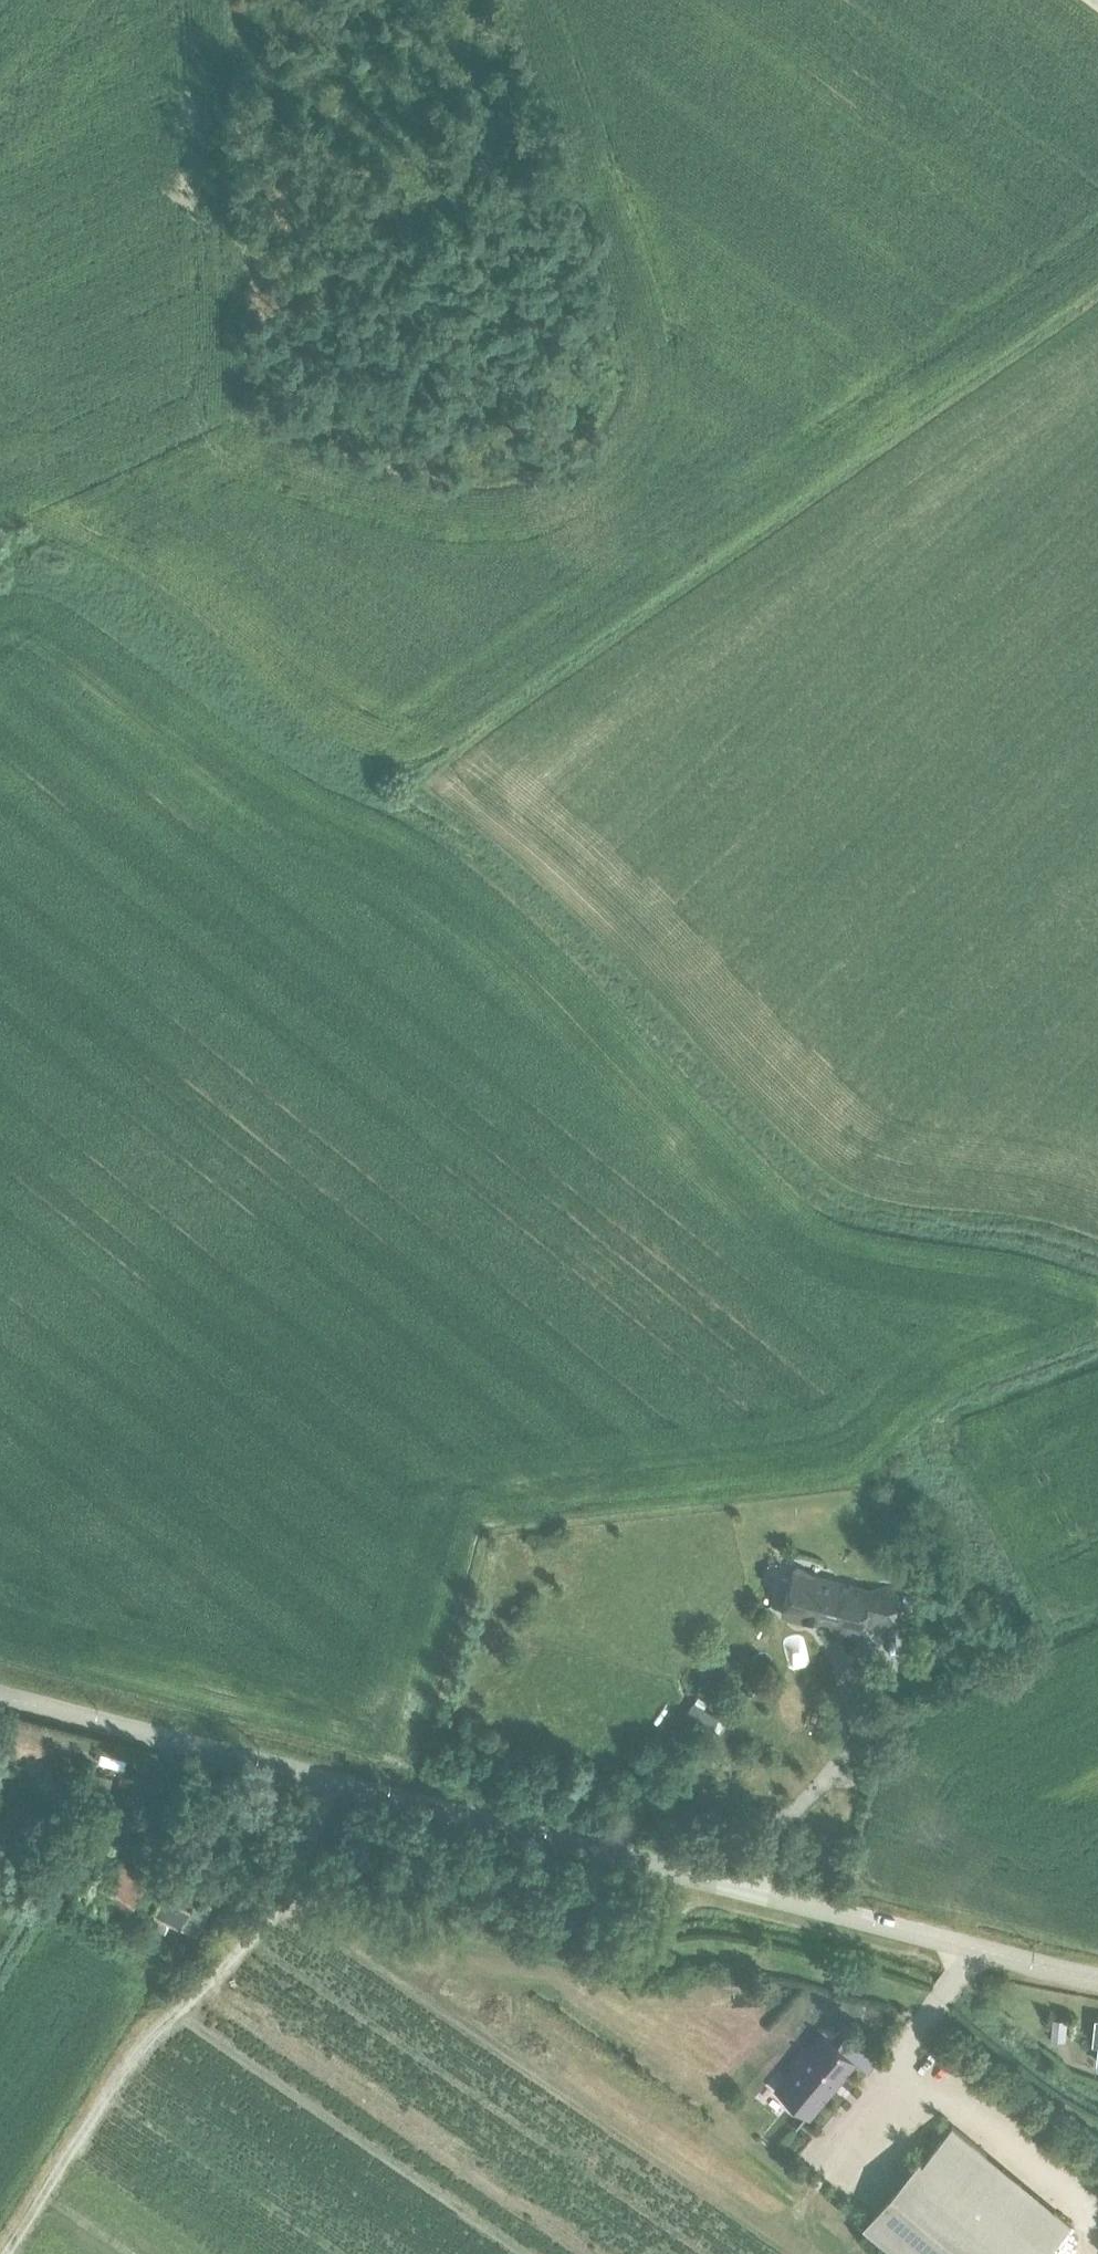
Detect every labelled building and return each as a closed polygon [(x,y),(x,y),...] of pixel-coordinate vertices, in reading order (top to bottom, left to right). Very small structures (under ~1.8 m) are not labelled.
[(793,1567),(781,1614),(803,1620),(805,1613),(841,1623),(839,1629),(858,1634),(861,1623),(879,1629),(896,1626),(896,1622),(897,1622),(895,1601),(898,1587),(886,1584),(870,1586),(793,1567)] [(698,1697),(688,1714),(713,1729),(714,1728),(719,1730),(725,1719),(720,1716),(719,1718),(704,1709),(708,1702),(698,1697)] [(101,1760),(130,1765),(132,1753),(103,1747),(101,1760)] [(83,1771),(78,1800),(107,1806),(112,1777),(83,1771)] [(118,1860),(89,1899),(120,1922),(149,1882),(118,1860)] [(162,1901),(170,1884),(155,1877),(146,1894),(162,1901)] [(170,1884),(162,1901),(149,1924),(164,1932),(169,1923),(196,1936),(213,1903),(171,1882),(170,1884)] [(11,1886),(1,1904),(19,1915),(31,1896),(11,1886)] [(1054,2020),(1053,2039),(1066,2040),(1068,2021),(1054,2020)] [(849,2032),(838,2045),(869,2071),(880,2058),(849,2032)] [(823,2035),(776,2091),(807,2116),(853,2060),(823,2035)] [(864,2226),(898,2253),(1049,2253),(1073,2225),(953,2126),(925,2160),(921,2158),(864,2226)]
